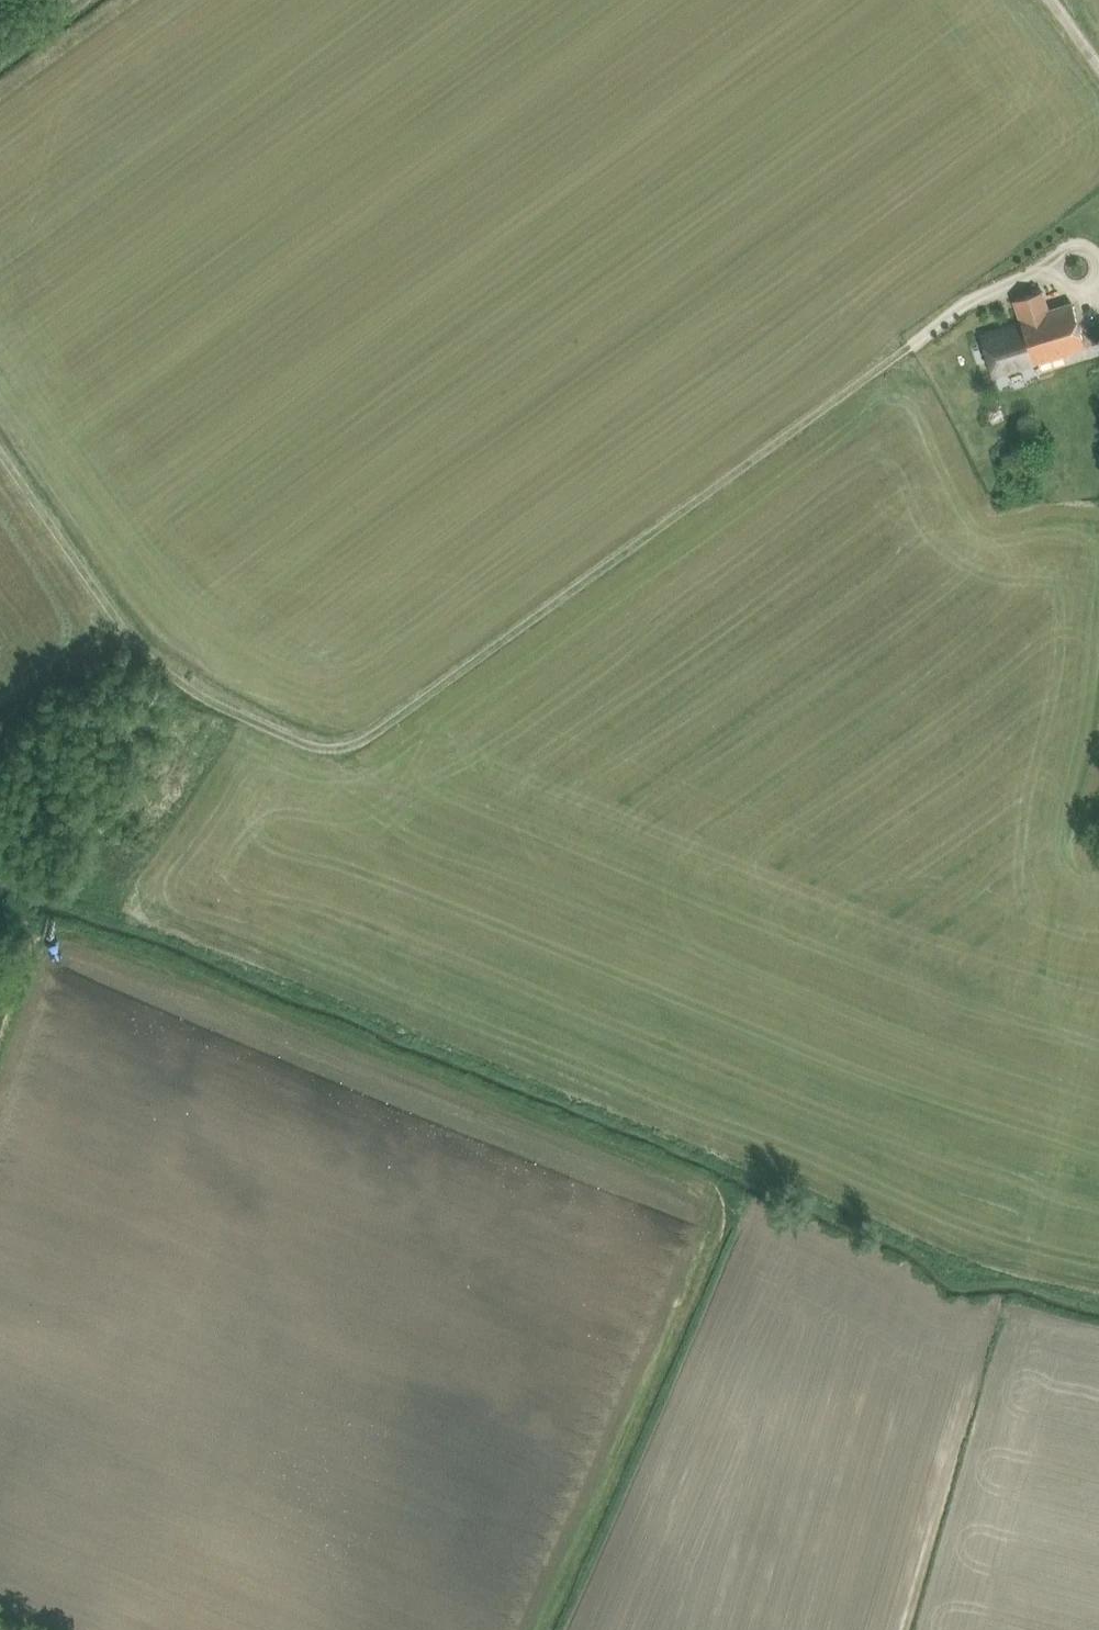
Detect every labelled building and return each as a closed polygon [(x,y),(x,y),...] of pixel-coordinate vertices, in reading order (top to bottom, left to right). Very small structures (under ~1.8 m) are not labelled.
[(1072,302),(1051,308),(1049,309),(1044,291),(1015,300),(1022,322),(983,334),(995,373),(1086,345),(1072,302)]
